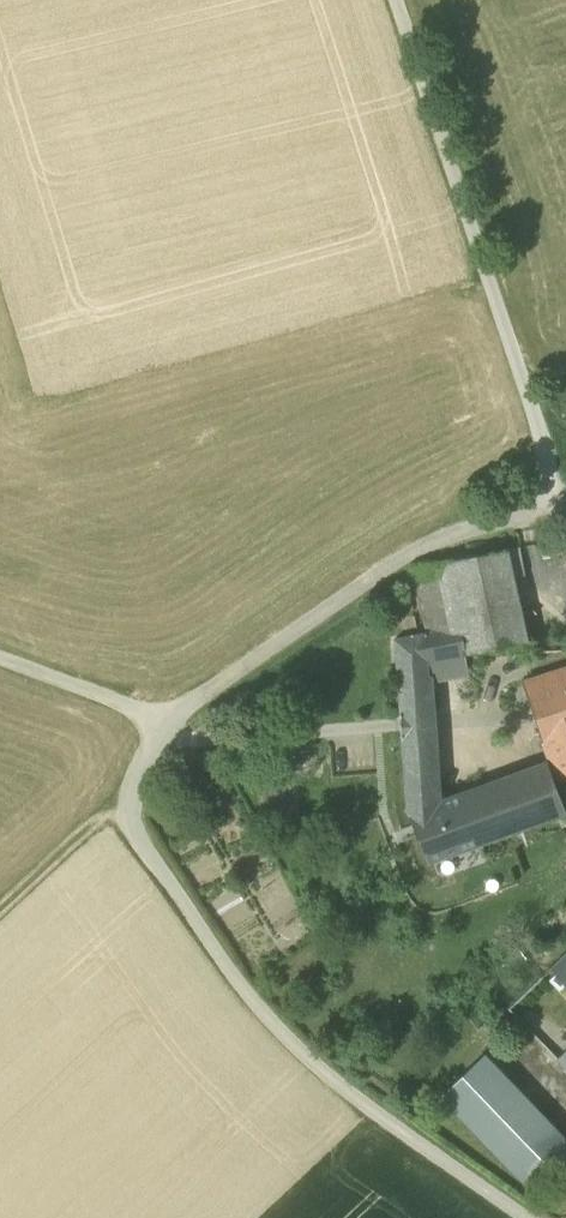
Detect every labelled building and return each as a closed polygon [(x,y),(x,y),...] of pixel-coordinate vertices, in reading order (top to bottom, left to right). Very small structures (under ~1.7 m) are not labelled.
[(507,551),(444,562),(459,629),(465,657),(466,657),(466,655),(527,644),(513,579),(508,553),(507,551)] [(508,553),(513,579),(525,577),(520,551),(508,553)] [(412,569),(426,635),(459,629),(444,562),(412,569)] [(465,657),(459,629),(426,635),(395,640),(401,718),(431,717),(428,683),(428,678),(426,664),(465,657)] [(428,678),(428,683),(468,675),(465,657),(426,664),(428,678)] [(555,783),(565,779),(565,672),(523,686),(555,783)] [(432,734),(431,717),(401,718),(402,736),(432,734)] [(432,734),(402,736),(408,814),(427,865),(565,815),(565,814),(546,764),(437,804),(432,734)] [(550,970),(565,987),(565,954),(550,970)] [(557,1060),(565,1070),(565,1052),(557,1060)] [(531,1188),(565,1154),(565,1141),(485,1056),(443,1097),(531,1188)]
